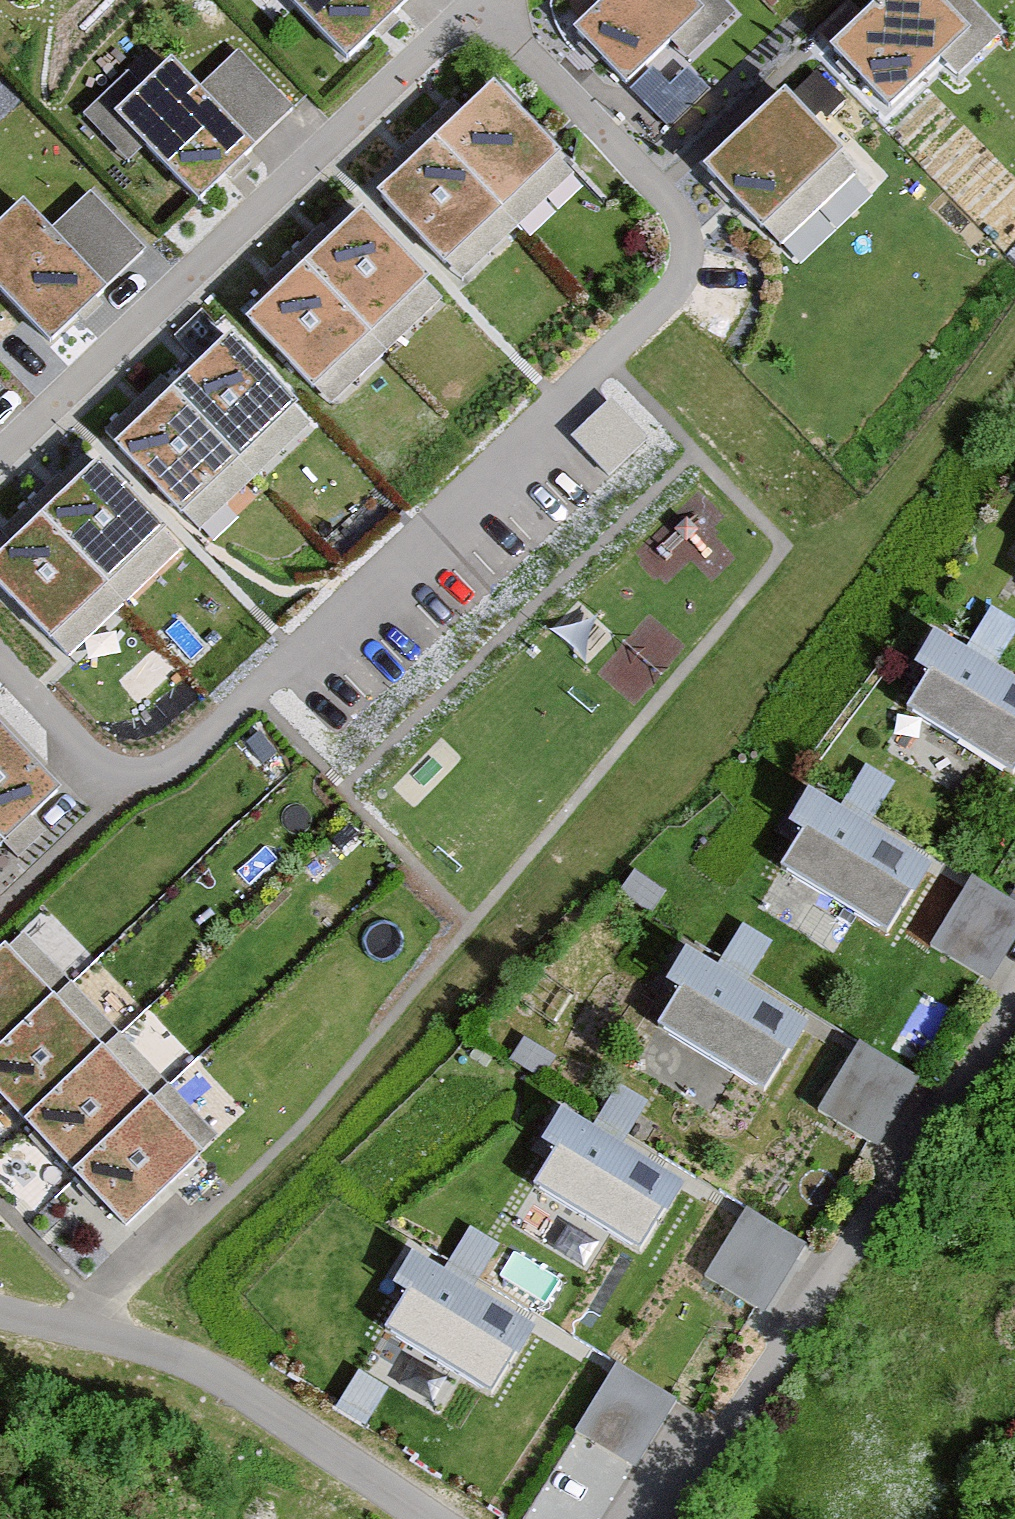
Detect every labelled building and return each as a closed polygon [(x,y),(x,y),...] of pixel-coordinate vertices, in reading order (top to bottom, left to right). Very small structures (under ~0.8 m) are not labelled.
[(394,0),(287,0),(348,65),(405,12),(394,0)] [(574,37),(624,90),(703,14),(690,0),(613,0),(574,37)] [(932,0),(885,0),(831,51),(889,112),(968,37),(932,0)] [(238,36),(196,81),(257,137),(299,92),(238,36)] [(256,153),(172,65),(115,118),(199,207),(256,153)] [(653,71),(632,93),(671,133),(711,94),(688,70),(670,88),(653,71)] [(495,92),(436,146),(503,216),(561,161),(495,92)] [(787,96),(705,174),(761,233),(843,156),(787,96)] [(436,146),(379,201),(445,271),(503,216),(436,146)] [(48,219),(104,279),(146,239),(91,180),(48,219)] [(0,230),(0,297),(50,349),(106,295),(22,209),(0,230)] [(363,214),(305,268),(372,339),(429,284),(363,214)] [(305,268),(247,323),(314,393),(372,339),(305,268)] [(231,344),(173,399),(240,469),(298,414),(231,344)] [(173,399),(115,453),(182,523),(240,469),(173,399)] [(612,402),(571,441),(608,480),(649,441),(612,402)] [(99,465),(41,520),(108,591),(166,536),(99,465)] [(0,559),(0,592),(51,645),(108,591),(41,520),(0,559)] [(963,643),(996,658),(1014,616),(1014,612),(984,597),(963,643)] [(932,640),(913,670),(926,678),(905,714),(1010,777),(1014,769),(1014,690),(932,640)] [(61,794),(0,731),(0,842),(6,848),(61,794)] [(861,759),(843,800),(870,812),(888,770),(861,759)] [(912,907),(931,876),(808,801),(789,832),(802,840),(781,875),(886,939),(908,904),(912,907)] [(969,879),(927,947),(986,983),(1014,935),(1014,907),(969,879)] [(738,913),(717,956),(751,973),(772,929),(738,913)] [(5,953),(0,958),(0,1057),(55,1005),(5,953)] [(789,1063),(808,1032),(685,957),(666,988),(679,996),(658,1031),(763,1095),(785,1060),(789,1063)] [(55,1005),(0,1057),(0,1103),(27,1131),(105,1057),(55,1005)] [(143,1085),(165,1063),(117,1018),(96,1040),(143,1085)] [(920,1084),(861,1047),(819,1111),(879,1149),(920,1084)] [(154,1109),(105,1057),(27,1131),(77,1183),(154,1109)] [(204,1161),(154,1109),(77,1183),(126,1235),(204,1161)] [(663,1222),(682,1191),(559,1117),(540,1148),(553,1156),(532,1191),(637,1255),(659,1219),(663,1222)] [(808,1246),(745,1210),(703,1282),(767,1318),(808,1246)] [(469,1218),(448,1261),(476,1275),(497,1232),(469,1218)] [(519,1368),(538,1337),(414,1263),(396,1293),(409,1301),(387,1337),(492,1401),(514,1365),(519,1368)] [(618,1365),(577,1436),(637,1470),(677,1399),(618,1365)]
